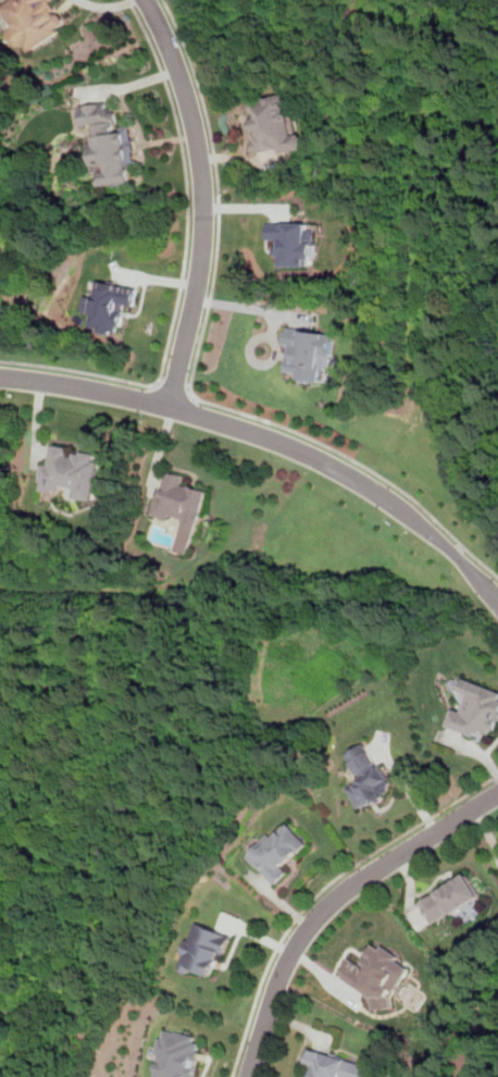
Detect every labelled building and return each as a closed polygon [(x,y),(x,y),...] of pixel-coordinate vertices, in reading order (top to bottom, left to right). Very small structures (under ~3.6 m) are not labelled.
[(14,26),(9,29),(7,36),(11,44),(16,46),(24,41),(28,49),(60,30),(58,26),(63,23),(64,18),(53,0),(11,0),(2,5),(14,26)] [(251,134),(254,151),(279,147),(281,152),(306,148),(302,131),(295,133),(287,92),(250,100),(252,111),(257,110),(259,116),(252,117),(256,133),(251,134)] [(98,172),(100,185),(120,183),(120,185),(132,183),(129,166),(127,168),(126,163),(132,162),(127,132),(115,134),(113,123),(117,123),(115,112),(112,112),(111,108),(105,108),(105,102),(79,106),(82,125),(97,123),(99,137),(96,137),(97,145),(92,145),(96,164),(107,162),(108,171),(98,172)] [(267,223),(267,238),(283,238),(283,264),(308,264),(307,257),(314,257),(314,245),(318,245),(318,228),(309,230),(309,223),(267,223)] [(97,280),(94,297),(85,295),(82,311),(91,313),(89,325),(99,326),(98,331),(109,333),(110,329),(117,330),(119,324),(121,324),(125,302),(137,305),(140,287),(97,280)] [(288,327),(288,333),(286,333),(285,343),(291,344),(287,370),(299,371),(298,376),(321,380),(324,357),(331,358),(334,334),(288,327)] [(40,462),(37,480),(39,481),(37,490),(50,492),(50,488),(60,490),(61,484),(76,486),(74,496),(92,499),(100,460),(95,459),(96,454),(80,451),(80,454),(75,454),(74,458),(66,456),(69,448),(51,445),(48,465),(40,462)] [(155,492),(150,512),(169,518),(170,513),(184,518),(176,548),(190,552),(206,491),(179,484),(182,475),(166,472),(161,493),(155,492)] [(483,731),(490,734),(491,731),(496,732),(497,726),(497,689),(465,678),(460,691),(470,694),(464,709),(453,706),(446,727),(475,738),(477,733),(482,735),(483,731)] [(393,783),(368,742),(347,755),(361,778),(345,787),(359,809),(389,791),(387,787),(393,783)] [(246,855),(274,884),(287,872),(281,866),(307,841),(286,819),(259,846),(258,844),(246,855)] [(483,894),(468,870),(420,902),(435,926),(483,894)] [(176,968),(189,974),(191,968),(210,976),(219,953),(224,955),(232,938),(195,923),(176,968)] [(391,990),(388,995),(391,996),(393,1007),(374,1011),(371,994),(339,974),(348,958),(359,964),(371,944),(381,950),(383,946),(398,956),(397,961),(408,968),(409,971),(396,992),(391,990)] [(200,1043),(191,1076),(154,1076),(155,1070),(154,1070),(159,1055),(153,1054),(158,1038),(163,1039),(165,1028),(195,1037),(194,1042),(200,1043)] [(368,1065),(310,1049),(306,1065),(315,1068),(313,1076),(341,1076),(365,1076),(368,1065)]
